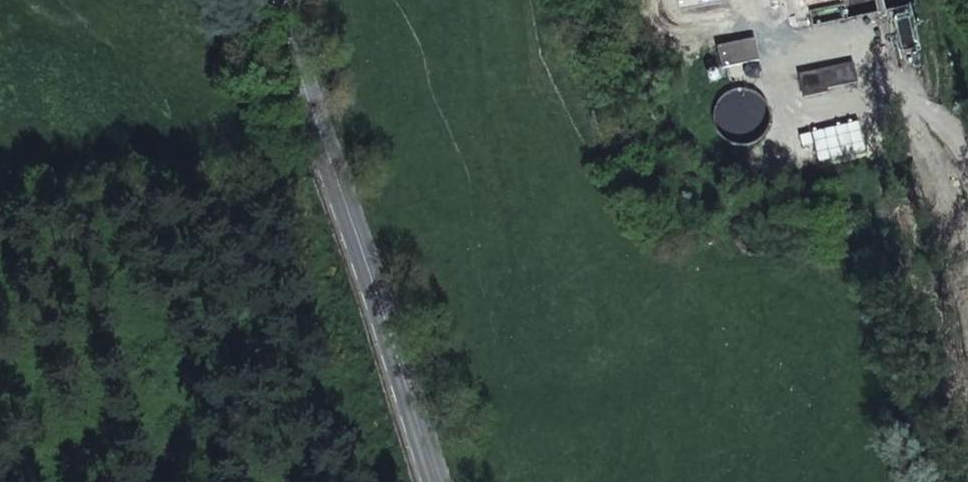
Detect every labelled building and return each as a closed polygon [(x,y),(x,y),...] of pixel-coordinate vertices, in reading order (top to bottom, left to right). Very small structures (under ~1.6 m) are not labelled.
[(840,53),(783,63),(788,88),(813,84),(812,78),(843,72),(840,53)]
